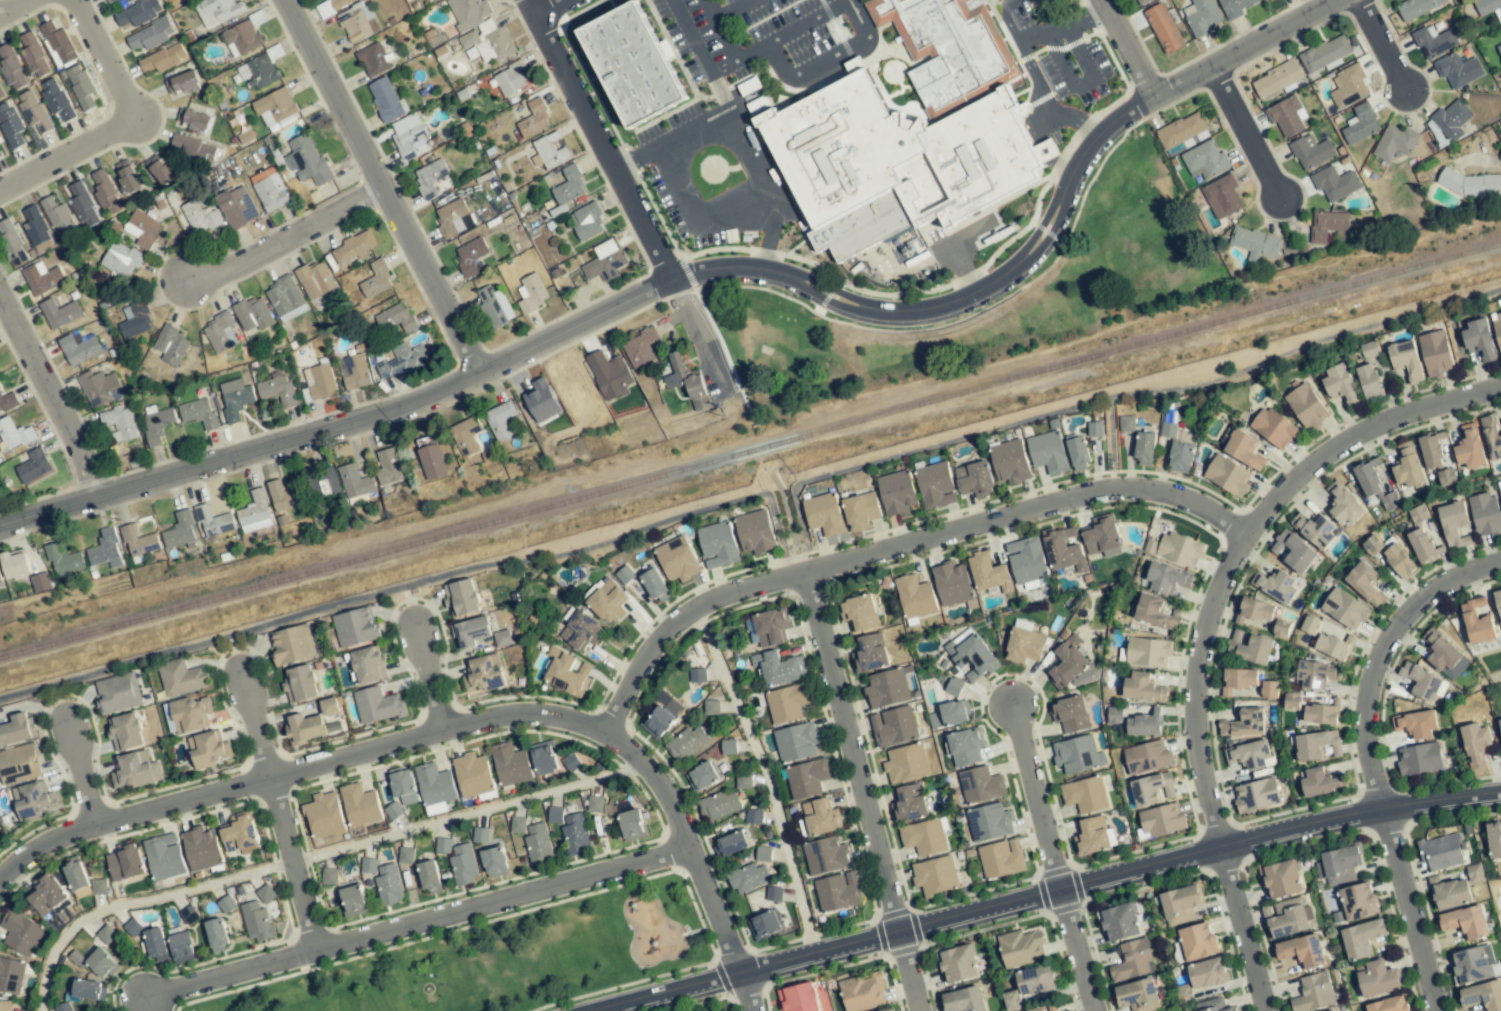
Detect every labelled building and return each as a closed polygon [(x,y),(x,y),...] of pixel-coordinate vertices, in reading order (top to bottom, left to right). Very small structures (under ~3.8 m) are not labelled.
[(121,27),(132,21),(135,26),(162,12),(156,0),(142,0),(114,15),(121,27)] [(241,0),(197,0),(194,1),(204,28),(245,12),(241,0)] [(317,6),(323,17),(334,11),(328,0),(317,6)] [(334,10),(354,0),(329,0),(334,10)] [(460,33),(477,25),(479,30),(459,38),(468,59),(480,54),(483,62),(496,56),(498,60),(516,53),(504,25),(496,29),(490,16),(491,16),(484,0),(446,0),(460,33)] [(577,15),(607,0),(642,0),(685,83),(627,114),(577,15)] [(1195,13),(1185,17),(1194,40),(1212,33),(1209,25),(1221,20),(1213,0),(1190,0),(1195,13)] [(1256,2),(1256,0),(1218,0),(1227,21),(1243,15),(1241,9),(1256,2)] [(1447,1),(1447,0),(1403,0),(1394,4),(1403,22),(1447,1)] [(1480,17),(1493,11),(1499,23),(1500,22),(1500,0),(1476,0),(1473,1),(1480,17)] [(1165,55),(1184,46),(1163,2),(1144,12),(1165,55)] [(364,4),(338,20),(352,44),(379,28),(364,4)] [(174,35),(166,18),(126,38),(132,50),(144,44),(147,49),(174,35)] [(247,19),(226,34),(241,56),(263,41),(247,19)] [(57,67),(77,57),(63,28),(57,31),(51,20),(37,26),(57,67)] [(1412,34),(1424,60),(1457,44),(1450,29),(1436,36),(1432,25),(1412,34)] [(23,59),(27,57),(30,63),(43,56),(31,31),(19,37),(26,52),(21,54),(23,59)] [(1307,74),(1352,54),(1343,34),(1298,55),(1307,74)] [(369,78),(391,68),(378,42),(357,53),(369,78)] [(8,43),(0,47),(0,64),(13,90),(27,83),(8,43)] [(158,71),(186,59),(179,43),(139,61),(144,73),(156,67),(158,71)] [(245,64),(258,88),(281,76),(268,52),(245,64)] [(1452,90),(1484,74),(1475,57),(1461,64),(1456,53),(1433,64),(1441,80),(1446,77),(1452,90)] [(862,54),(755,111),(807,219),(893,178),(926,233),(1046,180),(1040,157),(1057,147),(1049,129),(1036,135),(1022,110),(1032,109),(1032,95),(1024,91),(1021,96),(1005,72),(929,113),(889,101),(862,54)] [(1259,99),(1303,77),(1294,59),(1250,81),(1259,99)] [(503,97),(527,86),(520,70),(524,68),(521,61),(493,75),(503,97)] [(96,107),(90,94),(94,93),(81,63),(64,71),(83,112),(96,107)] [(1369,96),(1362,80),(1365,78),(1359,64),(1331,76),(1337,90),(1329,93),(1336,110),(1369,96)] [(164,81),(169,94),(184,89),(186,94),(201,89),(194,70),(164,81)] [(405,114),(388,76),(367,85),(384,123),(405,114)] [(38,84),(52,115),(58,112),(63,123),(74,119),(56,77),(38,84)] [(35,137),(52,129),(32,88),(16,96),(35,137)] [(257,96),(261,123),(294,118),(290,90),(257,96)] [(1307,117),(1295,95),(1264,111),(1271,125),(1276,123),(1284,139),(1304,128),(1300,121),(1307,117)] [(523,138),(551,125),(538,97),(526,103),(532,116),(516,123),(523,138)] [(1440,108),(1430,118),(1454,143),(1464,133),(1459,128),(1473,115),(1458,99),(1443,112),(1440,108)] [(25,144),(19,132),(24,129),(10,100),(0,105),(0,125),(12,150),(25,144)] [(1358,121),(1340,130),(1347,145),(1380,130),(1367,102),(1352,108),(1358,121)] [(177,121),(205,133),(210,119),(182,108),(177,121)] [(1165,154),(1208,133),(1198,111),(1155,132),(1165,154)] [(388,125),(403,161),(429,150),(423,137),(427,136),(417,113),(388,125)] [(1418,135),(1386,122),(1373,156),(1390,163),(1395,151),(1410,157),(1418,135)] [(571,159),(566,147),(556,151),(551,141),(557,138),(554,132),(532,142),(539,155),(532,158),(536,166),(542,163),(546,170),(571,159)] [(334,179),(323,155),(318,157),(307,133),(288,141),(293,152),(284,156),(297,183),(312,176),(317,187),(334,179)] [(1336,155),(1328,139),(1315,145),(1310,134),(1289,144),(1303,172),(1336,155)] [(169,151),(213,161),(216,145),(173,135),(169,151)] [(1190,178),(1201,173),(1204,179),(1231,167),(1224,151),(1218,154),(1212,140),(1180,154),(1190,178)] [(161,187),(175,179),(160,154),(146,162),(161,187)] [(426,201),(438,195),(431,183),(449,174),(441,158),(412,173),(426,201)] [(140,186),(128,160),(114,166),(127,193),(140,186)] [(564,202),(584,193),(577,179),(581,177),(575,162),(560,169),(566,182),(550,190),(560,212),(567,208),(564,202)] [(1353,170),(1337,177),(1333,166),(1310,175),(1317,192),(1323,189),(1329,203),(1361,190),(1353,170)] [(1464,176),(1443,166),(1435,184),(1464,197),(1500,197),(1500,175),(1464,176)] [(249,179),(266,213),(290,202),(272,167),(249,179)] [(123,209),(103,168),(91,174),(99,191),(95,192),(106,217),(123,209)] [(1243,208),(1234,189),(1238,187),(1232,174),(1201,188),(1215,220),(1243,208)] [(68,186),(76,202),(72,204),(84,229),(100,221),(80,180),(68,186)] [(257,219),(245,185),(216,196),(229,230),(257,219)] [(57,208),(53,197),(43,200),(56,237),(74,231),(66,205),(57,208)] [(433,210),(445,238),(464,229),(459,217),(468,213),(461,197),(433,210)] [(216,210),(202,215),(196,198),(179,205),(190,235),(221,223),(216,210)] [(580,242),(603,233),(597,217),(601,215),(596,202),(569,213),(580,242)] [(51,240),(35,205),(20,212),(36,247),(51,240)] [(134,245),(148,251),(162,224),(134,209),(123,230),(138,238),(134,245)] [(1348,213),(1312,212),(1311,243),(1326,243),(1327,230),(1337,230),(1336,238),(1348,238),(1348,213)] [(28,261),(10,218),(0,222),(0,232),(15,266),(28,261)] [(1261,256),(1276,260),(1281,239),(1233,226),(1228,245),(1249,251),(1245,263),(1258,267),(1261,256)] [(342,242),(344,246),(331,252),(338,265),(377,246),(369,229),(342,242)] [(466,278),(483,270),(478,258),(489,253),(481,237),(453,251),(466,278)] [(604,282),(618,275),(615,269),(626,264),(614,238),(593,248),(598,259),(581,267),(588,281),(601,275),(604,282)] [(136,270),(143,257),(113,240),(99,264),(124,278),(131,266),(136,270)] [(384,271),(388,270),(383,257),(369,262),(375,277),(359,283),(364,296),(390,286),(384,271)] [(296,271),(307,300),(335,290),(324,260),(296,271)] [(22,272),(34,297),(65,282),(58,267),(45,273),(41,264),(22,272)] [(515,285),(527,308),(548,298),(537,274),(515,285)] [(306,309),(291,276),(264,289),(280,322),(306,309)] [(493,293),(490,286),(478,291),(493,327),(514,319),(502,290),(493,293)] [(232,308),(244,332),(256,326),(259,331),(273,324),(260,295),(232,308)] [(76,301),(57,310),(52,299),(39,304),(51,330),(83,315),(76,301)] [(123,311),(127,321),(118,325),(124,339),(153,328),(142,303),(123,311)] [(407,316),(400,303),(375,316),(381,328),(399,319),(406,333),(418,327),(411,314),(407,316)] [(234,324),(229,313),(202,325),(215,353),(236,344),(228,326),(234,324)] [(1490,316),(1500,359),(1500,313),(1490,316)] [(1461,331),(1467,353),(1479,350),(1482,363),(1497,359),(1486,318),(1467,324),(1468,329),(1461,331)] [(161,359),(177,367),(189,341),(175,335),(178,329),(164,323),(153,348),(164,353),(161,359)] [(632,369),(655,360),(648,344),(659,339),(654,327),(621,341),(632,369)] [(1428,379),(1443,375),(1442,372),(1454,368),(1444,330),(1417,336),(1428,379)] [(58,341),(71,367),(102,351),(94,336),(76,345),(71,335),(58,341)] [(1409,384),(1423,381),(1413,340),(1387,347),(1393,371),(1405,368),(1409,384)] [(422,344),(409,350),(405,342),(391,349),(396,359),(385,364),(384,361),(375,365),(383,382),(430,360),(422,344)] [(605,402),(628,392),(625,386),(632,383),(620,355),(606,361),(602,350),(586,357),(605,402)] [(694,412),(709,408),(700,369),(686,372),(681,351),(668,354),(673,374),(664,377),(666,387),(686,382),(694,412)] [(338,359),(346,390),(370,384),(363,353),(338,359)] [(313,400),(336,394),(329,363),(305,369),(313,400)] [(1321,380),(1330,399),(1341,394),(1347,408),(1361,401),(1343,363),(1325,371),(1328,377),(1321,380)] [(1355,369),(1365,399),(1382,393),(1373,363),(1355,369)] [(255,383),(260,400),(279,396),(283,409),(294,407),(285,370),(271,374),(272,379),(255,383)] [(115,373),(104,377),(102,372),(91,376),(89,372),(79,376),(90,407),(123,396),(115,373)] [(561,412),(544,377),(532,383),(534,389),(522,395),(536,424),(561,412)] [(238,406),(255,402),(251,385),(242,387),(241,379),(219,384),(228,424),(241,421),(238,406)] [(1321,425),(1319,422),(1329,416),(1306,382),(1284,397),(1308,434),(1321,425)] [(13,392),(0,397),(0,411),(18,404),(13,392)] [(216,429),(208,398),(177,406),(182,423),(201,418),(205,432),(216,429)] [(504,419),(516,414),(510,401),(484,413),(497,441),(511,435),(504,419)] [(1282,452),(1299,431),(1267,405),(1250,426),(1282,452)] [(116,443),(137,437),(130,406),(98,414),(102,427),(111,425),(116,443)] [(148,448),(163,445),(160,428),(176,425),(173,409),(142,415),(148,448)] [(1500,459),(1500,434),(1499,435),(1494,415),(1480,418),(1490,462),(1500,459)] [(15,431),(9,416),(0,420),(0,436),(6,450),(36,438),(31,425),(15,431)] [(459,447),(465,444),(470,454),(488,445),(485,439),(486,439),(475,416),(450,428),(459,447)] [(1119,416),(1119,432),(1135,431),(1134,416),(1119,416)] [(1476,422),(1459,426),(1463,444),(1453,447),(1459,469),(1485,463),(1476,422)] [(1175,439),(1176,424),(1161,423),(1160,437),(1175,439)] [(1223,454),(1262,470),(1267,459),(1252,452),(1257,438),(1234,429),(1223,454)] [(1026,438),(1033,468),(1045,465),(1048,476),(1069,471),(1059,431),(1026,438)] [(1441,445),(1448,443),(1445,431),(1417,440),(1427,470),(1442,465),(1440,458),(1444,457),(1441,445)] [(1153,467),(1154,433),(1137,432),(1136,466),(1153,467)] [(1090,470),(1084,436),(1067,439),(1073,473),(1090,470)] [(1030,480),(1023,439),(989,445),(996,482),(1008,480),(1009,484),(1030,480)] [(1396,485),(1405,482),(1407,487),(1425,481),(1412,441),(1396,446),(1402,465),(1391,468),(1396,485)] [(1168,470),(1190,473),(1194,446),(1172,443),(1168,470)] [(425,481),(446,476),(439,444),(417,449),(425,481)] [(23,484),(51,469),(40,447),(28,453),(31,460),(15,468),(23,484)] [(382,485),(403,479),(394,447),(373,452),(382,485)] [(1251,475),(1217,453),(1203,476),(1240,499),(1248,487),(1245,485),(1251,475)] [(957,502),(946,461),(914,470),(925,510),(957,502)] [(987,461),(954,469),(960,496),(974,492),(975,498),(994,494),(987,461)] [(1353,469),(1366,500),(1385,492),(1372,461),(1353,469)] [(337,467),(345,497),(374,490),(371,476),(358,479),(354,463),(337,467)] [(876,478),(887,519),(909,513),(907,507),(918,504),(908,469),(876,478)] [(341,493),(334,471),(309,479),(313,491),(320,489),(323,499),(341,493)] [(273,511),(303,505),(299,488),(283,491),(281,479),(267,482),(273,511)] [(1366,510),(1335,480),(1326,489),(1337,499),(1326,511),(1341,525),(1346,520),(1352,525),(1366,510)] [(271,525),(262,487),(250,490),(253,505),(235,510),(241,533),(271,525)] [(1380,498),(1387,510),(1400,504),(1394,491),(1380,498)] [(1467,497),(1477,537),(1490,534),(1491,537),(1500,534),(1500,523),(1493,491),(1467,497)] [(809,530),(823,527),(825,537),(845,533),(835,492),(802,500),(809,530)] [(868,520),(881,518),(875,492),(842,499),(849,533),(870,529),(868,520)] [(1462,547),(1457,529),(1469,526),(1463,501),(1437,508),(1448,551),(1462,547)] [(234,529),(230,513),(211,518),(207,503),(195,506),(203,537),(234,529)] [(1429,519),(1424,505),(1408,510),(1413,524),(1429,519)] [(175,512),(178,527),(161,531),(165,549),(196,541),(187,509),(175,512)] [(777,548),(765,509),(733,518),(743,552),(754,548),(756,554),(777,548)] [(1336,537),(1330,532),(1335,527),(1319,512),(1310,522),(1299,512),(1289,523),(1322,553),(1336,537)] [(1122,554),(1113,514),(1092,519),(1093,526),(1081,529),(1088,555),(1102,552),(1104,558),(1122,554)] [(729,521),(697,529),(706,569),(739,561),(729,521)] [(155,533),(136,538),(133,524),(121,527),(128,557),(159,549),(155,533)] [(1436,549),(1423,526),(1405,537),(1422,565),(1446,551),(1442,545),(1436,549)] [(118,566),(114,527),(99,529),(101,547),(87,549),(88,565),(109,563),(109,567),(118,566)] [(1081,544),(1067,547),(1066,539),(1077,536),(1075,527),(1055,531),(1055,528),(1042,531),(1051,570),(1075,565),(1076,573),(1087,571),(1081,544)] [(1318,555),(1285,529),(1269,550),(1276,556),(1284,545),(1289,549),(1281,560),(1301,576),(1318,555)] [(1206,546),(1165,530),(1155,554),(1193,569),(1198,557),(1201,558),(1206,546)] [(700,572),(684,536),(654,549),(668,581),(680,576),(682,580),(700,572)] [(1016,588),(1049,579),(1038,536),(1005,544),(1016,588)] [(1381,546),(1374,536),(1365,543),(1373,552),(1381,546)] [(84,567),(79,551),(60,556),(57,543),(45,546),(53,576),(84,567)] [(1382,556),(1404,579),(1417,567),(1395,543),(1382,556)] [(976,591),(1001,586),(1003,594),(1012,592),(1006,564),(993,567),(989,548),(968,553),(976,591)] [(6,580),(30,573),(24,549),(0,556),(6,580)] [(1379,574),(1361,560),(1343,581),(1378,610),(1387,598),(1371,584),(1379,574)] [(940,606),(972,600),(965,564),(954,567),(953,563),(933,567),(940,606)] [(1190,589),(1193,572),(1150,564),(1147,581),(1152,581),(1150,591),(1168,594),(1169,585),(1190,589)] [(641,578),(655,599),(669,591),(655,569),(641,578)] [(1297,590),(1292,587),(1296,580),(1280,570),(1274,579),(1258,570),(1250,584),(1288,606),(1297,590)] [(35,592),(50,586),(45,572),(30,577),(35,592)] [(930,582),(917,585),(915,573),(895,578),(905,620),(937,612),(930,582)] [(616,607),(626,595),(608,578),(585,603),(609,625),(621,611),(616,607)] [(480,610),(471,579),(443,586),(452,618),(480,610)] [(1371,611),(1335,586),(1320,608),(1353,632),(1361,622),(1363,623),(1371,611)] [(1500,625),(1500,589),(1492,592),(1500,625)] [(1178,630),(1182,613),(1171,610),(1170,615),(1160,613),(1163,599),(1140,593),(1134,619),(1178,630)] [(878,627),(871,594),(838,602),(842,622),(850,620),(852,633),(878,627)] [(1235,624),(1243,626),(1245,616),(1271,623),(1275,606),(1243,597),(1235,624)] [(1491,615),(1477,618),(1474,607),(1487,604),(1486,597),(1460,603),(1469,644),(1496,639),(1491,615)] [(340,650),(379,639),(370,606),(331,617),(340,650)] [(788,628),(784,609),(753,615),(760,649),(784,644),(781,630),(788,628)] [(605,626),(576,610),(560,639),(579,650),(585,640),(595,645),(605,626)] [(475,647),(474,639),(490,637),(488,619),(453,622),(455,638),(460,637),(461,648),(475,647)] [(1286,638),(1291,623),(1277,619),(1272,634),(1286,638)] [(276,667),(316,657),(308,625),(272,633),(276,651),(272,652),(276,667)] [(1046,635),(1013,626),(1004,659),(1024,664),(1026,656),(1039,660),(1046,635)] [(1427,658),(1450,681),(1468,664),(1432,627),(1421,638),(1434,651),(1427,658)] [(998,664),(970,628),(943,649),(971,684),(998,664)] [(512,644),(509,629),(493,632),(496,647),(512,644)] [(1346,662),(1355,637),(1346,634),(1344,641),(1320,633),(1314,651),(1346,662)] [(1054,651),(1062,661),(1046,674),(1059,691),(1091,665),(1076,646),(1081,642),(1075,634),(1054,651)] [(1273,640),(1249,634),(1246,645),(1231,641),(1227,655),(1267,665),(1273,640)] [(852,653),(855,672),(888,666),(884,644),(875,646),(873,635),(855,639),(857,652),(852,653)] [(1172,642),(1128,637),(1125,664),(1166,668),(1167,655),(1170,656),(1172,642)] [(359,686),(386,678),(377,645),(349,653),(359,686)] [(576,658),(551,647),(547,655),(554,658),(544,681),(580,697),(593,667),(583,663),(578,673),(571,670),(576,658)] [(802,680),(801,676),(803,675),(799,657),(780,661),(778,651),(750,656),(752,667),(760,665),(765,687),(802,680)] [(463,676),(466,693),(503,686),(498,655),(466,660),(468,675),(463,676)] [(204,666),(186,671),(183,660),(160,666),(168,696),(209,685),(204,666)] [(1299,660),(1296,679),(1303,680),(1301,688),(1319,691),(1322,678),(1339,682),(1342,668),(1299,660)] [(1434,705),(1446,681),(1405,661),(1399,674),(1415,682),(1410,693),(1434,705)] [(318,697),(310,665),(287,670),(289,680),(283,681),(289,704),(318,697)] [(871,709),(911,699),(902,667),(869,676),(871,685),(865,687),(871,709)] [(706,682),(705,668),(690,669),(691,683),(706,682)] [(1257,685),(1258,670),(1223,669),(1222,697),(1231,698),(1232,688),(1248,689),(1248,685),(1257,685)] [(1149,672),(1132,672),(1131,678),(1124,678),(1123,699),(1166,700),(1167,687),(1149,686),(1149,672)] [(133,673),(95,682),(103,714),(141,705),(133,673)] [(944,692),(958,697),(963,683),(949,678),(944,692)] [(1277,699),(1277,682),(1262,681),(1261,698),(1277,699)] [(801,718),(799,705),(810,703),(806,684),(766,693),(772,724),(801,718)] [(353,692),(361,724),(405,714),(400,693),(381,697),(379,686),(353,692)] [(1299,711),(1301,695),(1286,693),(1284,709),(1299,711)] [(1054,723),(1061,721),(1064,734),(1090,727),(1082,696),(1049,705),(1054,723)] [(205,729),(202,714),(212,712),(209,697),(170,704),(176,734),(205,729)] [(339,712),(335,697),(320,701),(324,716),(339,712)] [(719,700),(705,700),(705,715),(720,714),(719,700)] [(939,705),(940,713),(929,714),(931,729),(967,723),(963,701),(939,705)] [(641,725),(656,740),(675,720),(660,705),(641,725)] [(1303,723),(1337,724),(1338,706),(1304,705),(1303,723)] [(877,748),(918,739),(911,706),(869,715),(877,748)] [(1161,734),(1160,707),(1153,707),(1153,716),(1121,718),(1121,707),(1110,708),(1111,717),(1108,717),(1108,723),(1125,722),(1125,735),(1161,734)] [(1237,708),(1238,721),(1218,722),(1218,737),(1264,735),(1263,708),(1237,708)] [(1437,728),(1435,711),(1391,716),(1393,733),(1413,730),(1414,739),(1432,737),(1431,729),(1437,728)] [(24,712),(10,717),(12,722),(0,726),(0,743),(1,747),(32,737),(24,712)] [(143,745),(136,713),(107,719),(114,752),(143,745)] [(287,717),(289,742),(325,738),(322,716),(303,718),(303,715),(287,717)] [(773,731),(780,763),(815,755),(813,744),(818,743),(814,722),(773,731)] [(1459,728),(1470,770),(1485,766),(1480,747),(1492,744),(1488,726),(1480,728),(1479,723),(1459,728)] [(665,743),(676,762),(709,742),(700,726),(690,731),(689,729),(665,743)] [(983,747),(979,729),(947,735),(954,767),(981,762),(978,747),(983,747)] [(195,771),(217,766),(215,759),(228,756),(225,742),(218,743),(215,731),(187,738),(195,771)] [(1295,735),(1297,761),(1322,759),(1320,745),(1331,744),(1333,758),(1341,757),(1339,731),(1295,735)] [(1051,745),(1056,766),(1062,764),(1064,775),(1106,765),(1103,753),(1097,755),(1092,735),(1051,745)] [(1249,772),(1273,766),(1266,739),(1223,750),(1227,764),(1245,759),(1249,772)] [(736,740),(721,740),(722,755),(736,754),(736,740)] [(551,741),(530,747),(537,775),(558,770),(551,741)] [(1170,766),(1165,741),(1123,749),(1128,775),(1170,766)] [(532,780),(526,750),(513,753),(511,742),(491,746),(499,786),(532,780)] [(36,758),(39,757),(36,743),(0,751),(0,776),(2,784),(40,776),(36,758)] [(930,775),(922,743),(887,751),(889,762),(884,763),(889,784),(930,775)] [(1443,769),(1439,743),(1396,749),(1400,776),(1443,769)] [(162,780),(158,762),(143,764),(141,752),(114,757),(117,773),(111,774),(114,789),(162,780)] [(486,755),(475,758),(474,753),(452,758),(462,800),(494,792),(486,755)] [(562,759),(570,773),(581,766),(573,753),(562,759)] [(822,794),(819,781),(830,779),(825,759),(785,767),(792,800),(822,794)] [(694,793),(720,781),(710,761),(685,773),(694,793)] [(450,771),(437,774),(435,762),(415,767),(424,808),(457,800),(450,771)] [(1001,774),(990,777),(987,766),(958,773),(966,805),(1007,795),(1001,774)] [(1304,771),(1306,779),(1300,780),(1304,797),(1341,789),(1338,776),(1326,778),(1323,767),(1304,771)] [(402,805),(417,802),(411,768),(390,771),(394,798),(401,797),(402,805)] [(1132,780),(1137,807),(1158,803),(1155,788),(1164,786),(1166,799),(1176,797),(1171,773),(1132,780)] [(751,788),(751,775),(735,775),(736,789),(751,788)] [(1108,808),(1102,777),(1060,785),(1064,805),(1077,803),(1079,813),(1108,808)] [(1281,804),(1274,778),(1233,787),(1239,814),(1281,804)] [(21,817),(27,815),(27,816),(57,805),(52,793),(42,796),(37,782),(12,791),(21,817)] [(375,791),(363,794),(360,782),(340,787),(350,829),(383,821),(375,791)] [(894,821),(925,817),(920,784),(894,789),(896,803),(891,804),(894,821)] [(314,803),(304,805),(312,839),(345,832),(336,791),(312,796),(314,803)] [(742,809),(735,792),(726,796),(724,791),(696,802),(705,824),(742,809)] [(602,797),(588,796),(587,812),(602,812),(602,797)] [(828,812),(824,798),(800,805),(809,836),(840,828),(835,810),(828,812)] [(974,842),(1014,831),(1009,811),(1002,813),(999,803),(966,812),(974,842)] [(1139,812),(1145,838),(1186,829),(1180,803),(1139,812)] [(549,822),(562,821),(561,807),(549,808),(549,822)] [(623,840),(645,837),(641,809),(618,812),(623,840)] [(762,811),(747,809),(745,823),(760,825),(762,811)] [(230,816),(232,824),(219,827),(226,855),(259,846),(250,811),(230,816)] [(592,849),(581,812),(564,817),(566,825),(561,827),(570,855),(592,849)] [(1078,821),(1080,836),(1074,837),(1078,855),(1110,849),(1104,816),(1078,821)] [(511,832),(525,833),(525,818),(511,817),(511,832)] [(898,829),(903,848),(915,845),(919,858),(948,850),(939,818),(898,829)] [(527,826),(529,836),(524,837),(531,866),(553,861),(545,822),(527,826)] [(1490,860),(1500,859),(1500,822),(1485,824),(1490,860)] [(215,829),(203,832),(203,828),(182,831),(190,872),(222,866),(215,829)] [(488,829),(474,828),(473,842),(488,842),(488,829)] [(714,839),(718,856),(749,849),(745,832),(714,839)] [(1429,871),(1465,862),(1457,833),(1416,843),(1422,863),(1427,862),(1429,871)] [(153,881),(185,873),(175,834),(143,842),(153,881)] [(850,868),(845,844),(838,846),(836,837),(803,844),(809,876),(850,868)] [(451,839),(437,838),(436,852),(450,853),(451,839)] [(978,848),(985,880),(1026,870),(1019,838),(978,848)] [(117,853),(106,856),(111,881),(144,874),(139,847),(132,849),(131,842),(116,845),(117,853)] [(479,880),(470,843),(453,847),(455,856),(449,857),(456,885),(479,880)] [(509,873),(503,846),(482,851),(488,878),(509,873)] [(770,862),(771,848),(757,846),(756,860),(770,862)] [(1320,852),(1322,862),(1315,863),(1318,880),(1326,879),(1327,886),(1355,881),(1353,866),(1363,864),(1360,846),(1320,852)] [(400,860),(413,861),(414,849),(400,849),(400,860)] [(62,862),(73,892),(89,886),(78,855),(62,862)] [(911,865),(916,887),(922,886),(924,896),(959,888),(952,856),(911,865)] [(375,873),(377,859),(362,858),(361,872),(375,873)] [(441,890),(435,860),(417,864),(423,893),(441,890)] [(1258,867),(1262,887),(1268,886),(1270,898),(1302,892),(1295,860),(1258,867)] [(378,867),(380,876),(374,877),(382,906),(405,900),(395,863),(378,867)] [(735,895),(770,882),(764,865),(755,869),(753,864),(727,874),(735,895)] [(37,890),(26,898),(42,918),(68,897),(47,870),(32,883),(37,890)] [(336,871),(323,870),(323,882),(336,882),(336,871)] [(815,880),(820,912),(862,904),(856,872),(815,880)] [(1472,902),(1467,878),(1440,884),(1438,875),(1429,877),(1436,910),(1472,902)] [(93,895),(106,895),(106,879),(92,879),(93,895)] [(1379,913),(1371,882),(1339,890),(1346,921),(1379,913)] [(276,895),(267,884),(258,892),(266,903),(276,895)] [(1160,893),(1168,927),(1196,921),(1192,907),(1204,905),(1199,884),(1160,893)] [(367,911),(360,885),(340,890),(347,916),(367,911)] [(781,889),(768,888),(767,900),(781,901),(781,889)] [(224,914),(236,907),(229,895),(217,903),(224,914)] [(1309,929),(1302,898),(1270,905),(1271,907),(1261,909),(1269,939),(1309,929)] [(249,941),(274,936),(267,908),(259,909),(257,901),(241,905),(249,941)] [(1100,912),(1107,942),(1140,934),(1133,904),(1100,912)] [(1437,915),(1441,931),(1461,926),(1464,941),(1488,936),(1482,905),(1437,915)] [(4,945),(30,958),(45,927),(8,910),(0,926),(0,927),(10,932),(4,945)] [(756,940),(781,929),(773,910),(747,922),(756,940)] [(123,926),(131,937),(143,929),(135,918),(123,926)] [(213,952),(229,947),(221,918),(205,922),(213,952)] [(1341,929),(1347,961),(1372,956),(1368,939),(1386,935),(1383,920),(1341,929)] [(1178,930),(1185,962),(1218,955),(1210,923),(1178,930)] [(117,935),(106,924),(96,935),(107,945),(117,935)] [(169,956),(161,927),(143,932),(151,960),(169,956)] [(1002,967),(1046,960),(1041,932),(1022,935),(1021,931),(997,935),(1002,967)] [(192,961),(191,933),(171,934),(172,961),(192,961)] [(1325,963),(1318,934),(1274,944),(1278,960),(1297,955),(1301,969),(1325,963)] [(1152,960),(1147,938),(1118,945),(1123,963),(1108,967),(1112,983),(1149,973),(1147,962),(1152,960)] [(1482,945),(1450,956),(1460,986),(1492,976),(1482,945)] [(117,965),(99,946),(83,961),(102,980),(117,965)] [(939,951),(944,983),(977,978),(972,946),(939,951)] [(1228,982),(1222,957),(1187,966),(1193,991),(1228,982)] [(0,958),(0,991),(20,995),(25,962),(0,958)] [(1387,970),(1383,958),(1354,968),(1364,999),(1401,987),(1395,968),(1387,970)] [(1019,990),(1004,993),(1008,1010),(1013,1010),(1023,1009),(1020,998),(1055,990),(1050,965),(1015,973),(1019,990)] [(846,1010),(860,1010),(888,1002),(879,971),(838,984),(846,1010)] [(1327,971),(1299,979),(1303,996),(1289,1000),(1292,1010),(1309,1010),(1336,1004),(1327,971)] [(1130,1005),(1131,1010),(1158,1010),(1160,1010),(1153,979),(1114,987),(1119,1008),(1130,1005)] [(100,981),(74,980),(73,997),(100,999),(100,981)] [(1459,989),(1464,1010),(1481,1010),(1484,1010),(1485,1010),(1500,1010),(1500,980),(1459,989)] [(780,1010),(820,1010),(813,982),(775,990),(780,1010)] [(945,1010),(985,1010),(980,987),(942,994),(945,1010)] [(1404,996),(1366,1005),(1367,1010),(1408,1010),(1404,996)] [(1236,1006),(1225,1008),(1223,997),(1195,1003),(1197,1010),(1237,1010),(1236,1006)] [(11,1001),(0,1002),(0,1010),(11,1010),(11,1001)] [(68,1001),(54,1006),(56,1010),(72,1010),(68,1001)]
